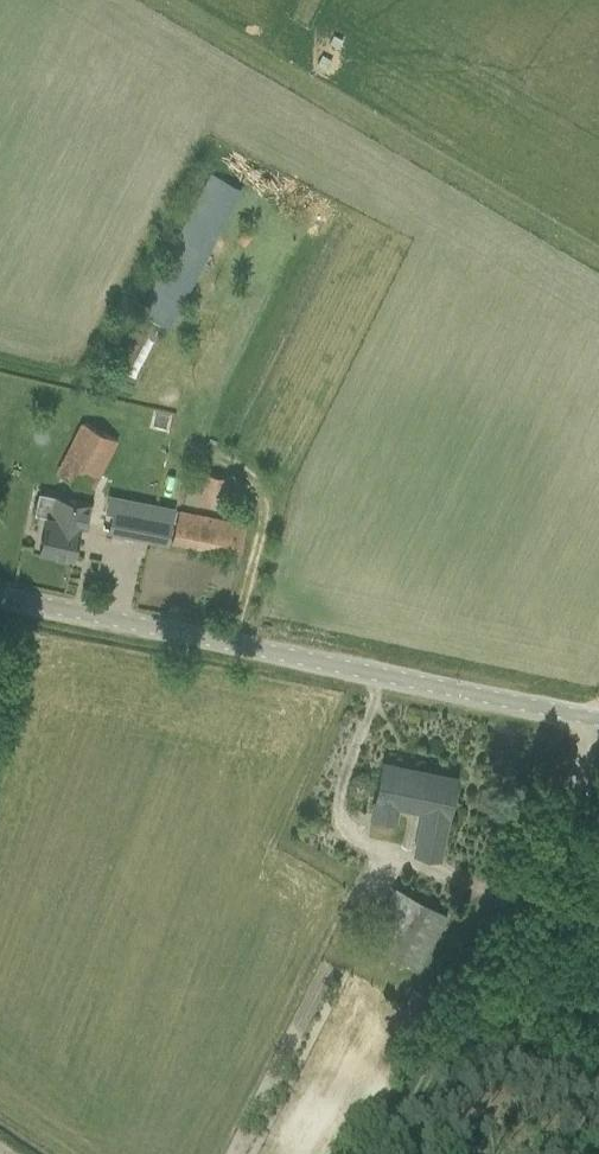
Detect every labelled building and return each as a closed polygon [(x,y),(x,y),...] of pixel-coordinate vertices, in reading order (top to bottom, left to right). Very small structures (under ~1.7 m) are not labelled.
[(139,310),(173,326),(241,185),(208,169),(139,310)] [(92,491),(118,439),(83,421),(57,473),(92,491)] [(205,473),(200,501),(227,506),(232,478),(205,473)] [(47,515),(40,548),(73,555),(80,523),(86,525),(91,502),(56,494),(56,495),(52,516),(47,515)] [(112,512),(108,528),(169,540),(175,508),(115,496),(112,512)] [(247,522),(179,509),(172,542),(241,555),(247,522)] [(421,811),(414,850),(439,856),(448,813),(449,814),(457,777),(383,762),(372,817),(396,821),(399,806),(421,811)] [(446,915),(394,888),(393,887),(366,940),(418,967),(446,915)] [(439,999),(413,986),(406,999),(432,1012),(439,999)]
